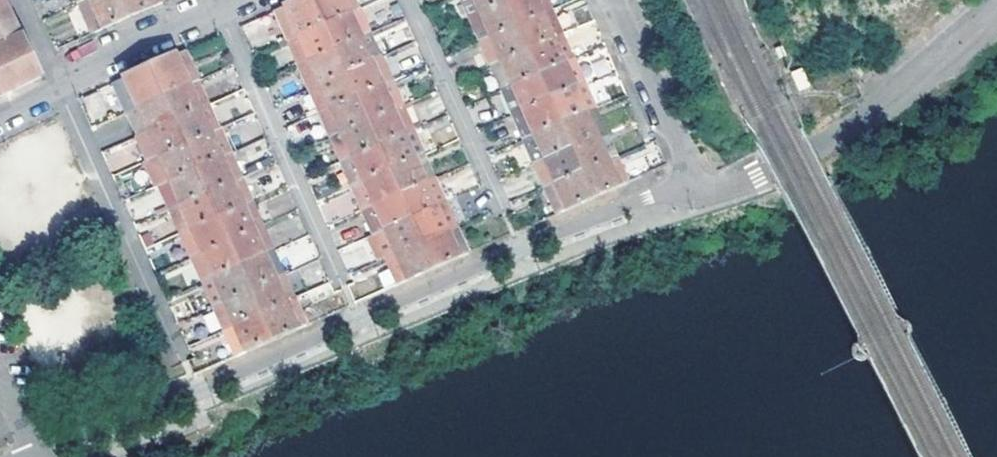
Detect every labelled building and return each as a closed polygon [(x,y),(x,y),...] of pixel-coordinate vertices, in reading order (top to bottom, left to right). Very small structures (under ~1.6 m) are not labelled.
[(38,80),(0,0),(0,98),(38,80)] [(78,3),(92,37),(160,5),(158,0),(76,0),(78,3)] [(295,39),(320,28),(306,0),(274,14),(288,46),(292,45),(289,39),(293,36),(295,39)] [(320,28),(347,17),(349,12),(357,13),(351,0),(307,0),(306,0),(320,28)] [(503,3),(502,0),(461,0),(468,17),(503,3)] [(513,28),(540,14),(541,12),(548,12),(543,0),(510,0),(503,3),(513,28)] [(468,17),(478,40),(488,36),(490,38),(513,28),(503,3),(468,17)] [(320,28),(331,52),(357,40),(357,38),(365,34),(357,13),(349,12),(347,17),(320,28)] [(513,28),(525,53),(549,41),(555,35),(560,36),(548,12),(541,12),(540,14),(513,28)] [(288,46),(295,64),(305,61),(309,62),(331,52),(320,28),(295,39),(293,36),(289,39),(292,45),(288,46)] [(490,66),(525,53),(513,28),(490,38),(488,36),(478,40),(490,66)] [(331,52),(341,77),(368,64),(368,62),(376,58),(367,36),(365,34),(357,38),(357,40),(331,52)] [(525,53),(535,77),(560,66),(561,64),(569,60),(560,36),(555,35),(549,41),(525,53)] [(319,86),(341,77),(331,52),(309,62),(305,61),(295,64),(306,89),(316,84),(319,86)] [(490,66),(501,90),(535,77),(525,53),(490,66)] [(195,83),(183,55),(175,59),(186,85),(190,83),(192,89),(197,87),(195,83)] [(341,77),(353,100),(379,89),(379,86),(387,82),(378,61),(376,58),(368,62),(368,64),(341,77)] [(148,70),(160,99),(186,88),(186,85),(175,59),(148,70)] [(535,77),(547,101),(569,92),(576,86),(581,87),(569,60),(561,64),(560,66),(535,77)] [(160,99),(148,70),(122,82),(133,106),(135,110),(160,99)] [(306,89),(317,113),(327,109),(330,111),(353,100),(341,77),(319,86),(316,84),(306,89)] [(512,116),(547,101),(535,77),(501,90),(512,116)] [(133,106),(122,82),(114,86),(127,116),(132,114),(130,109),(133,106)] [(353,100),(363,125),(391,114),(390,111),(398,107),(389,84),(387,82),(379,86),(379,89),(353,100)] [(160,99),(170,123),(198,111),(197,109),(204,105),(197,87),(192,89),(190,83),(186,85),(186,88),(160,99)] [(547,101),(557,127),(582,115),(582,112),(590,108),(581,87),(576,86),(569,92),(547,101)] [(160,99),(135,110),(145,134),(170,123),(160,99)] [(340,136),(363,125),(353,100),(330,111),(327,109),(317,113),(329,137),(338,134),(340,136)] [(512,116),(522,139),(530,135),(534,138),(557,127),(547,101),(512,116)] [(170,123),(182,147),(207,135),(208,133),(216,130),(206,107),(204,105),(197,109),(198,111),(170,123)] [(132,114),(127,116),(138,138),(145,134),(135,110),(133,106),(130,109),(132,114)] [(363,125),(374,151),(402,139),(401,136),(409,132),(400,109),(398,107),(390,111),(391,114),(363,125)] [(557,127),(568,151),(593,140),(593,138),(601,133),(592,111),(590,108),(582,112),(582,115),(557,127)] [(170,123),(145,134),(138,138),(149,162),(182,147),(170,123)] [(329,141),(340,162),(349,159),(352,161),(374,151),(363,125),(340,136),(338,134),(329,137),(329,141)] [(544,162),(568,151),(557,127),(534,138),(530,135),(522,139),(534,165),(541,160),(544,162)] [(182,147),(192,172),(219,159),(219,157),(227,154),(217,131),(216,130),(208,133),(207,135),(182,147)] [(374,151),(386,175),(421,159),(410,135),(409,132),(401,136),(402,139),(374,151)] [(568,151),(579,176),(604,165),(604,162),(613,159),(603,135),(601,133),(593,138),(593,140),(568,151)] [(102,151),(110,171),(142,158),(135,138),(102,151)] [(182,147),(149,162),(159,184),(192,172),(182,147)] [(361,186),(386,175),(374,151),(352,161),(349,159),(340,162),(340,166),(351,187),(359,183),(361,186)] [(534,165),(544,190),(551,185),(555,186),(579,176),(568,151),(544,162),(541,160),(534,165)] [(192,172),(204,195),(230,183),(229,181),(237,178),(228,155),(227,154),(219,157),(219,159),(192,172)] [(386,175),(396,199),(423,185),(431,182),(421,159),(386,175)] [(579,176),(591,201),(625,186),(614,160),(613,159),(604,162),(604,165),(579,176)] [(159,186),(169,208),(177,205),(179,207),(204,195),(192,172),(159,184),(159,186)] [(352,190),(362,213),(396,199),(386,175),(361,186),(359,183),(351,187),(352,190)] [(544,190),(556,217),(591,201),(579,176),(555,186),(551,185),(544,190)] [(204,195),(215,221),(242,209),(241,206),(248,202),(238,180),(237,178),(229,181),(230,183),(204,195)] [(396,199),(407,224),(432,212),(441,206),(432,184),(431,182),(423,185),(396,199)] [(189,232),(215,221),(204,195),(179,207),(177,205),(169,208),(169,210),(180,233),(188,230),(189,232)] [(382,234),(407,224),(396,199),(362,213),(373,238),(377,233),(382,234)] [(215,221),(225,244),(251,233),(252,230),(259,227),(251,204),(248,202),(241,206),(242,209),(215,221)] [(407,224),(418,248),(445,236),(446,232),(453,232),(444,208),(441,206),(432,212),(407,224)] [(181,236),(191,256),(199,254),(201,255),(225,244),(215,221),(189,232),(188,230),(180,233),(181,236)] [(373,238),(384,262),(388,258),(398,257),(418,248),(407,224),(382,234),(377,233),(373,238)] [(225,244),(237,268),(261,258),(263,255),(269,251),(261,229),(259,227),(252,230),(251,233),(225,244)] [(418,248),(429,273),(466,257),(453,232),(446,232),(445,236),(418,248)] [(211,279),(237,268),(225,244),(201,255),(199,254),(191,256),(191,259),(202,281),(208,278),(211,279)] [(384,262),(396,289),(429,273),(418,248),(398,257),(388,258),(384,262)] [(237,268),(247,293),(274,282),(274,280),(281,276),(271,254),(269,251),(263,255),(261,258),(237,268)] [(202,284),(212,306),(220,302),(222,304),(247,293),(237,268),(211,279),(208,278),(202,281),(202,284)] [(247,293),(258,318),(284,305),(291,300),(294,301),(282,278),(281,276),(274,280),(274,282),(247,293)] [(310,303),(334,293),(329,282),(305,292),(310,303)] [(232,329),(258,318),(247,293),(222,304),(220,302),(212,306),(212,309),(223,332),(230,327),(232,329)] [(258,318),(270,345),(306,329),(294,301),(291,300),(284,305),(258,318)] [(223,332),(236,359),(270,345),(258,318),(232,329),(230,327),(223,332)]
